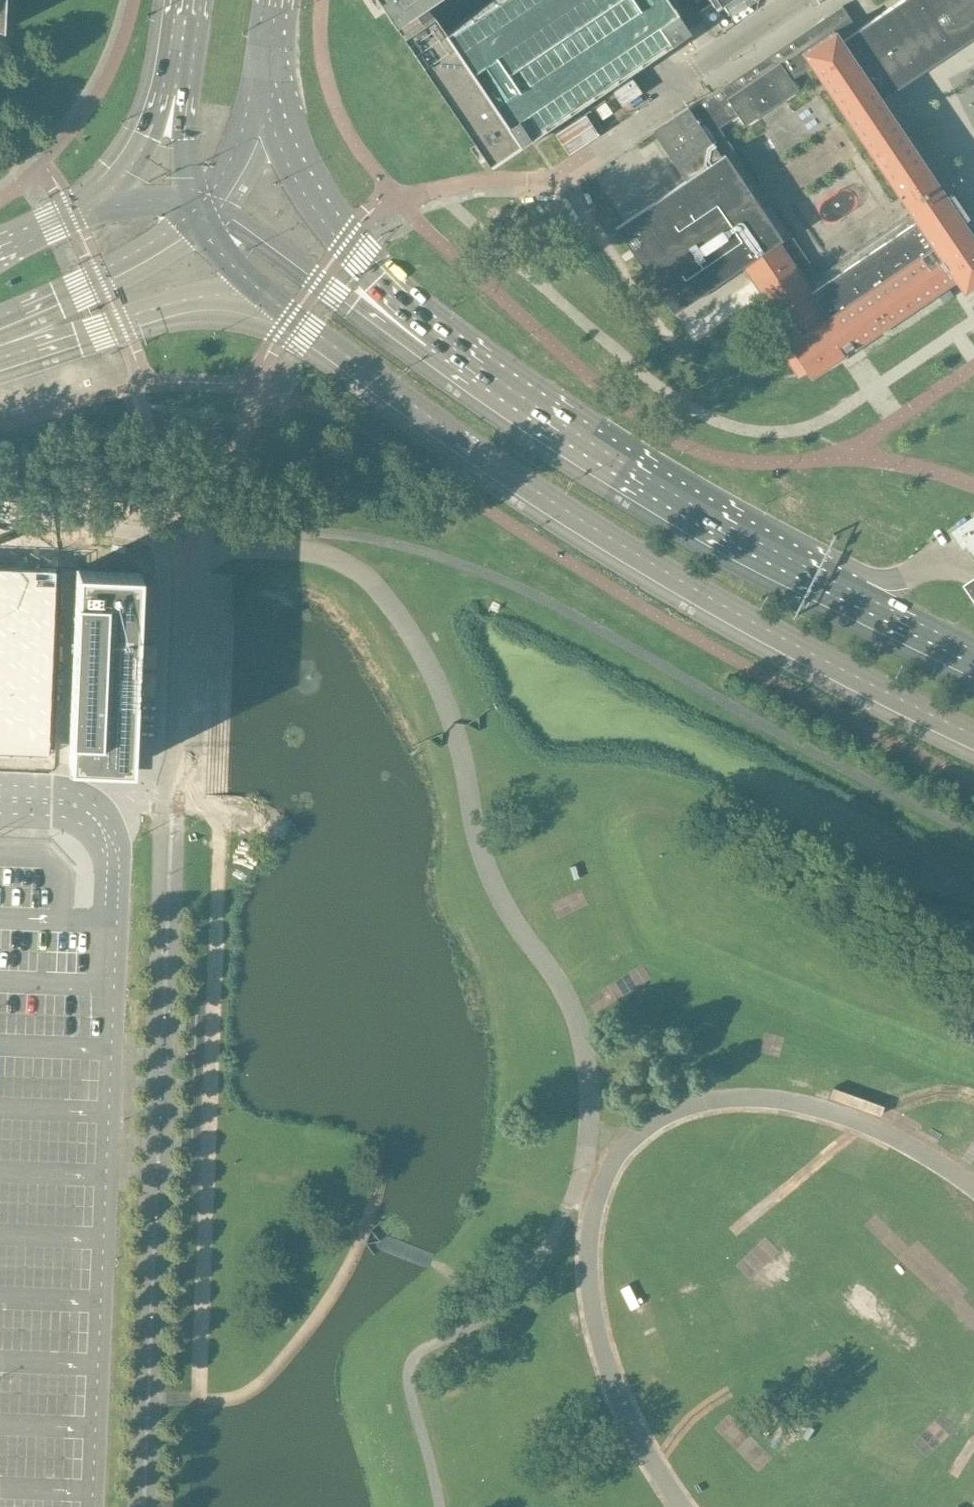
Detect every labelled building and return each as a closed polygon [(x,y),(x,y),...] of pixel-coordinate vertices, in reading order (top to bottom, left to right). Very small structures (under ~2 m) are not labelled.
[(380,6),(393,25),(412,53),(474,145),(480,153),(483,158),(485,161),(488,165),(519,144),(443,31),(425,4),(431,0),(376,0),(380,6)] [(627,71),(645,59),(655,52),(688,30),(668,0),(489,0),(443,31),(519,144),(627,71)] [(973,35),(973,0),(901,0),(857,29),(841,6),(688,109),(687,106),(651,130),(652,133),(655,137),(684,180),(657,199),(615,227),(670,311),(714,283),(741,265),(752,282),(782,327),(770,335),(798,377),(805,372),(808,377),(844,353),(843,351),(851,346),(852,348),(953,279),(962,292),(973,283),(973,240),(958,215),(961,213),(952,200),(948,202),(879,99),(973,35)] [(723,8),(736,0),(718,0),(723,8)] [(609,87),(608,119),(621,119),(621,87),(609,87)] [(604,129),(598,121),(602,119),(594,107),(555,131),(568,152),(604,129)] [(224,427),(212,427),(212,442),(223,442),(224,427)] [(951,532),(962,550),(966,547),(973,558),(973,516),(951,532)] [(27,755),(47,756),(54,582),(54,570),(41,570),(35,569),(0,568),(0,754),(27,755)] [(76,571),(68,764),(69,764),(100,765),(115,766),(130,766),(131,766),(138,587),(139,572),(76,570),(76,571)] [(973,581),(963,588),(973,605),(973,581)]
